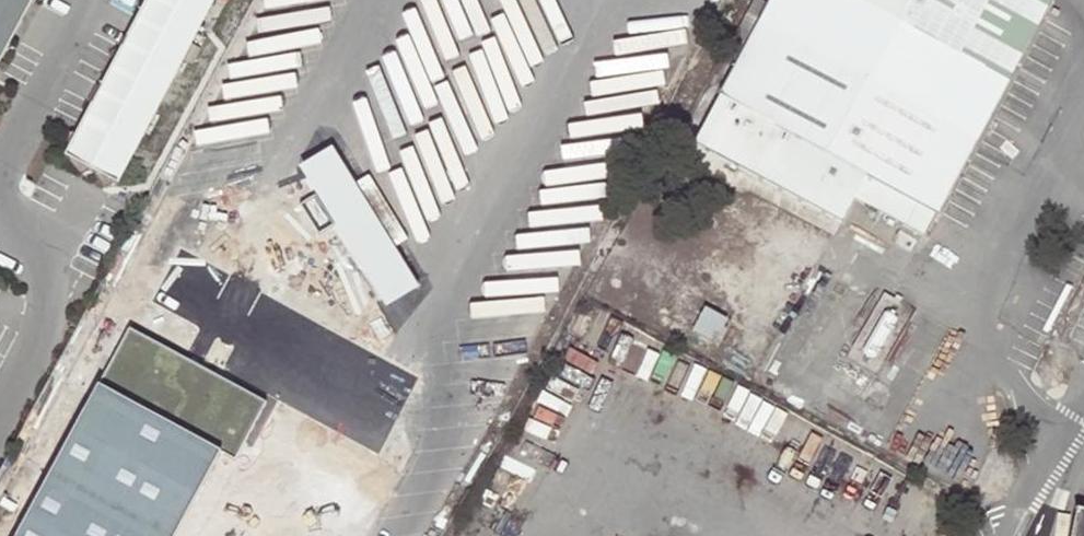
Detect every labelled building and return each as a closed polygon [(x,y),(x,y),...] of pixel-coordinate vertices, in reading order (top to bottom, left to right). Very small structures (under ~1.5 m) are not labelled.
[(28,0),(0,0),(0,54),(28,0)] [(63,150),(112,177),(178,54),(188,59),(196,44),(186,39),(206,0),(143,0),(63,150)] [(694,148),(842,226),(855,200),(927,238),(1052,0),(773,0),(768,8),(738,65),(694,148)] [(724,57),(738,65),(768,8),(754,1),(724,57)] [(691,327),(719,342),(732,319),(704,304),(691,327)] [(1077,508),(1071,535),(1083,535),(1083,509),(1077,508)]
